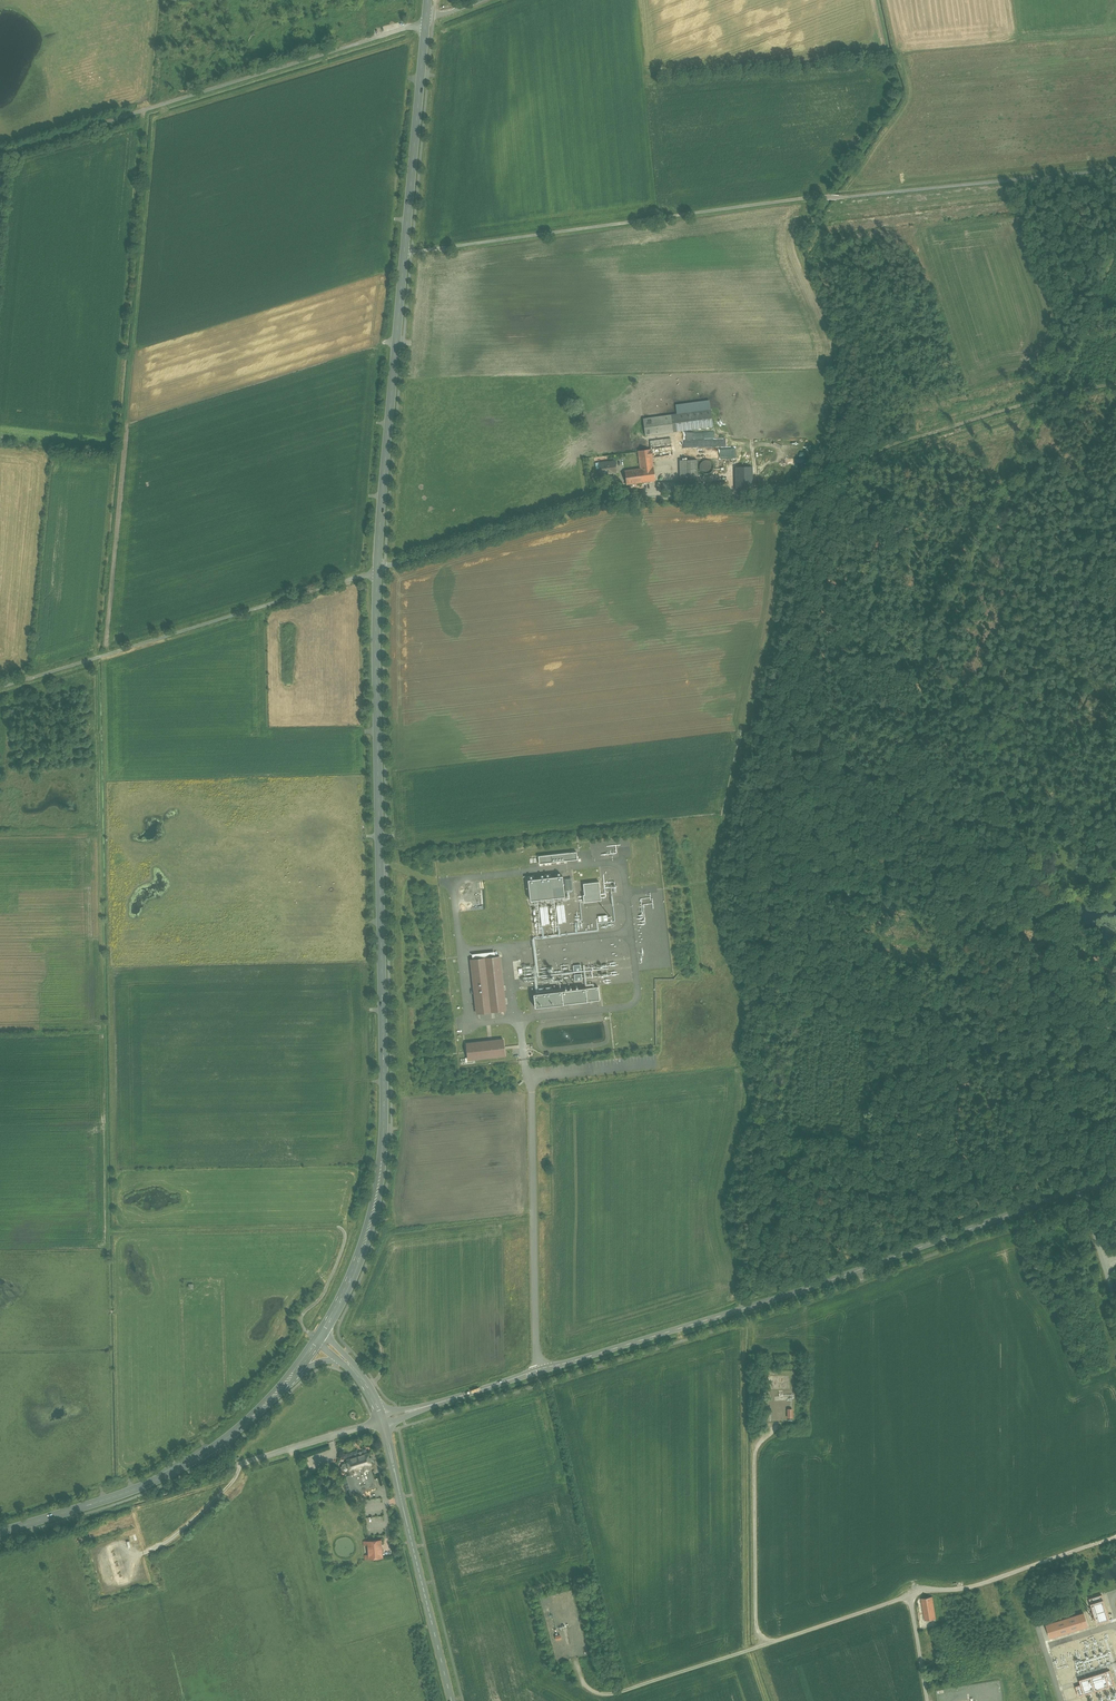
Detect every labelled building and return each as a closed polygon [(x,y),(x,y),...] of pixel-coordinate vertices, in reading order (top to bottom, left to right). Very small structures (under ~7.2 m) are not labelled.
[(711,409),(643,419),(645,436),(713,426),(711,409)] [(673,455),(671,438),(650,441),(651,449),(638,451),(640,468),(624,470),(626,486),(656,482),(653,458),(673,455)] [(736,458),(735,447),(710,448),(710,459),(736,458)] [(697,460),(680,461),(680,483),(663,483),(663,492),(698,492),(697,460)] [(616,461),(599,463),(600,475),(617,473),(616,461)] [(710,473),(710,461),(699,461),(699,473),(710,473)] [(751,466),(734,467),(735,490),(752,489),(751,466)] [(578,852),(540,856),(541,863),(579,859),(578,852)] [(535,879),(530,880),(532,900),(567,896),(565,876),(552,878),(547,878),(535,879)] [(600,882),(585,884),(586,894),(585,894),(585,902),(602,900),(600,882)] [(539,924),(547,924),(546,906),(538,906),(539,924)] [(486,957),(492,1012),(506,1010),(500,956),(486,957)] [(492,1012),(486,957),(472,959),(478,1013),(492,1012)] [(600,987),(587,988),(588,1001),(602,1000),(600,987)] [(587,988),(563,991),(564,1004),(588,1001),(587,988)] [(563,991),(535,995),(537,1008),(564,1004),(563,991)] [(505,1040),(467,1043),(469,1059),(476,1058),(506,1055),(506,1050),(505,1048),(505,1046),(505,1040)] [(367,1452),(343,1460),(344,1462),(341,1464),(339,1466),(342,1473),(344,1474),(348,1473),(349,1475),(356,1472),(355,1470),(360,1469),(361,1472),(369,1469),(369,1467),(371,1466),(367,1452)] [(375,1487),(369,1469),(361,1472),(360,1469),(355,1470),(356,1472),(349,1475),(348,1473),(344,1474),(350,1496),(375,1487)] [(366,1540),(362,1541),(364,1560),(382,1558),(380,1539),(366,1540)] [(921,1598),(924,1621),(936,1620),(932,1597),(921,1598)] [(1092,1604),(1098,1623),(1110,1619),(1103,1600),(1092,1604)] [(1084,1614),(1047,1625),(1051,1638),(1088,1627),(1084,1614)] [(1076,1686),(1080,1696),(1115,1685),(1110,1670),(1079,1680),(1080,1685),(1076,1686)]
